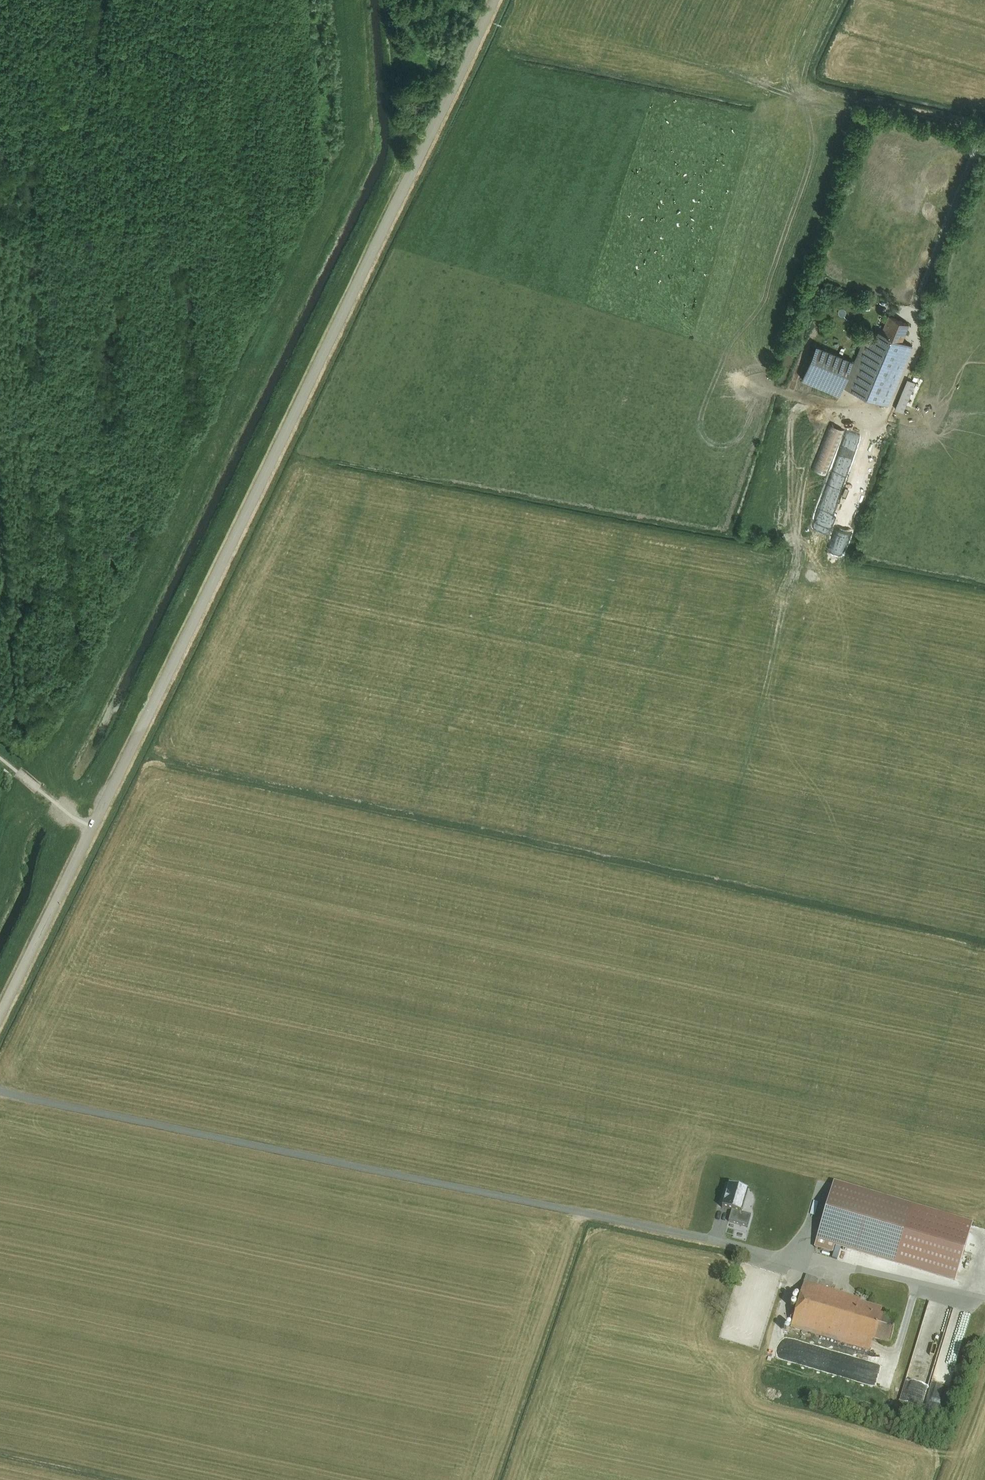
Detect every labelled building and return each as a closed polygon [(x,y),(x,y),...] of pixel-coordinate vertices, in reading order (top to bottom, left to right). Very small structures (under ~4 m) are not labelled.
[(888,402),(911,343),(897,338),(902,323),(883,315),(879,328),(868,324),(855,358),(818,344),(805,378),(841,391),(843,385),(888,402)] [(907,335),(912,320),(905,318),(900,333),(907,335)] [(813,466),(828,472),(844,429),(829,423),(813,466)] [(972,1224),(833,1184),(814,1247),(833,1253),(835,1247),(955,1281),(972,1224)] [(728,1186),(721,1209),(732,1212),(729,1223),(747,1229),(750,1216),(740,1213),(747,1191),(728,1186)] [(800,1280),(786,1329),(868,1352),(870,1345),(890,1350),(898,1323),(882,1319),(884,1314),(867,1309),(870,1300),(800,1280)] [(929,1392),(945,1334),(964,1339),(966,1334),(955,1331),(955,1329),(950,1328),(956,1308),(929,1301),(902,1400),(921,1405),(925,1391),(929,1392)]
